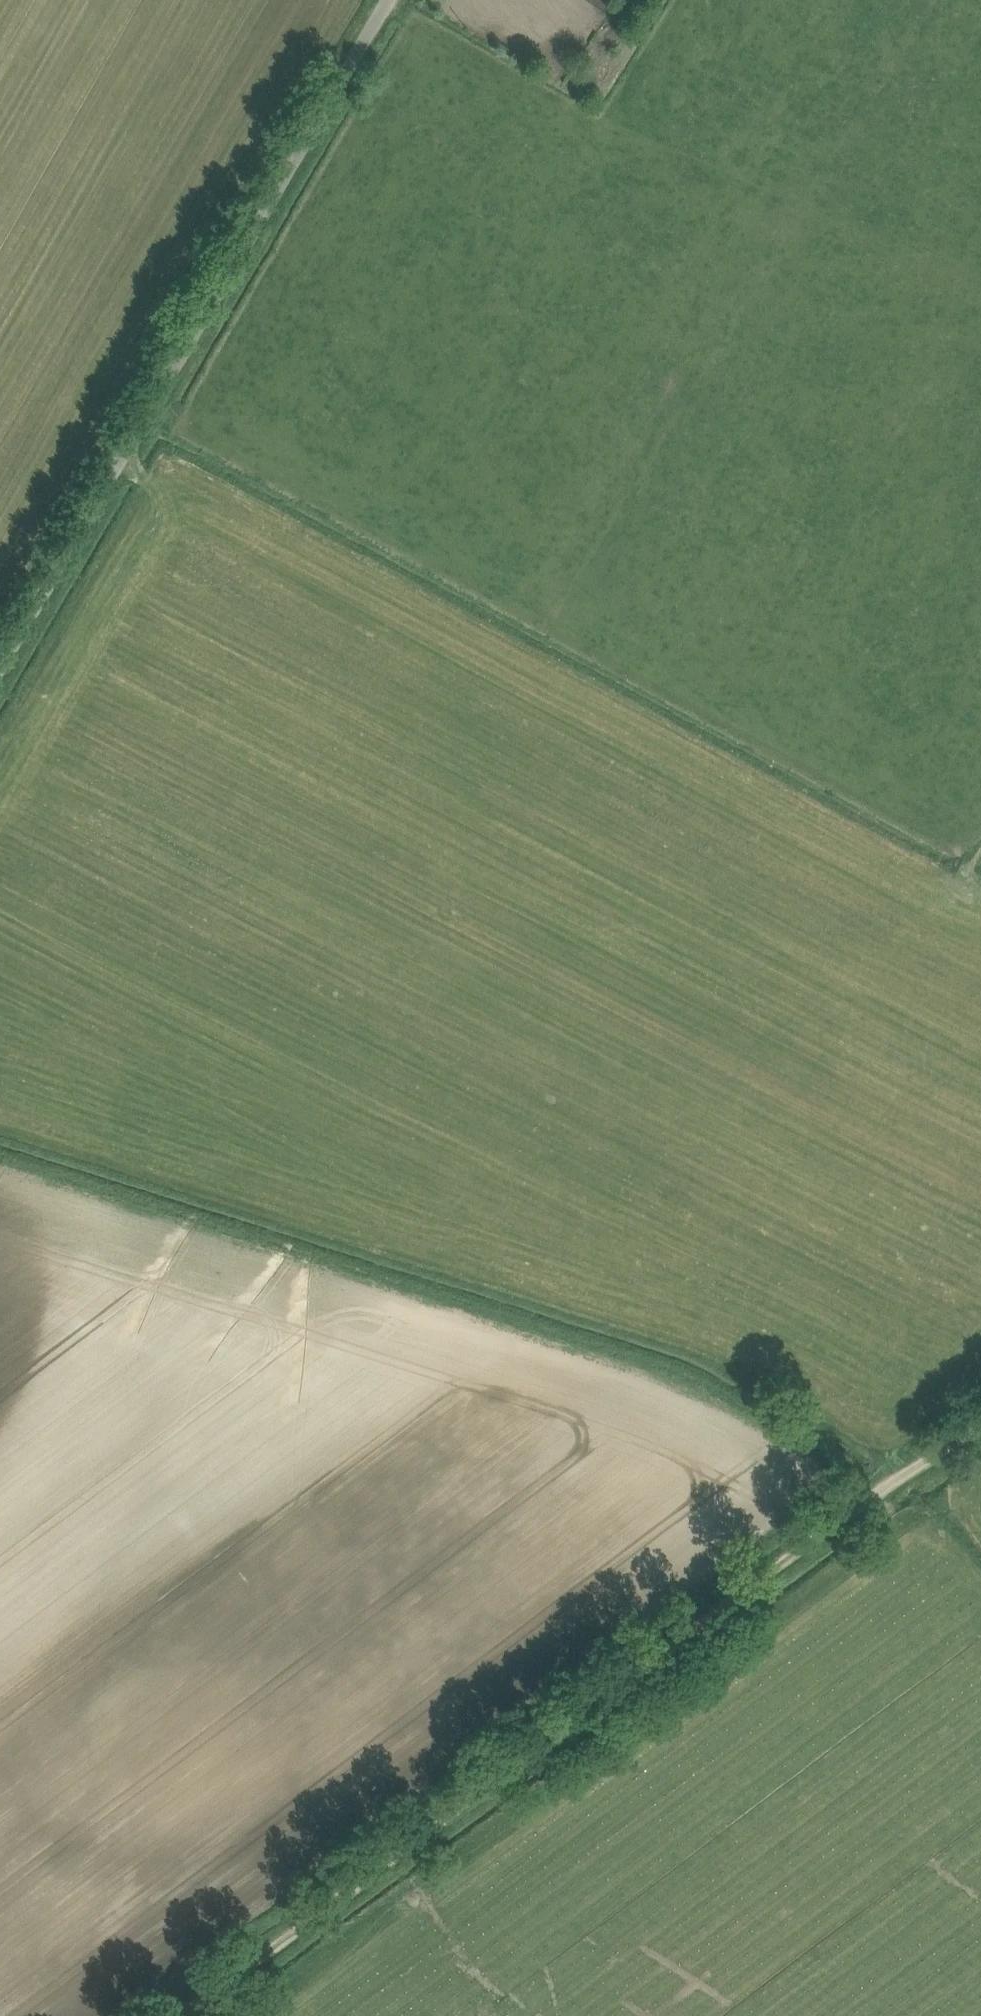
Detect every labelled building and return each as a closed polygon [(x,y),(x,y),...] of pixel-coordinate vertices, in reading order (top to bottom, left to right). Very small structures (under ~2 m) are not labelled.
[(561,1),(575,11),(583,0),(562,0),(561,1)]
